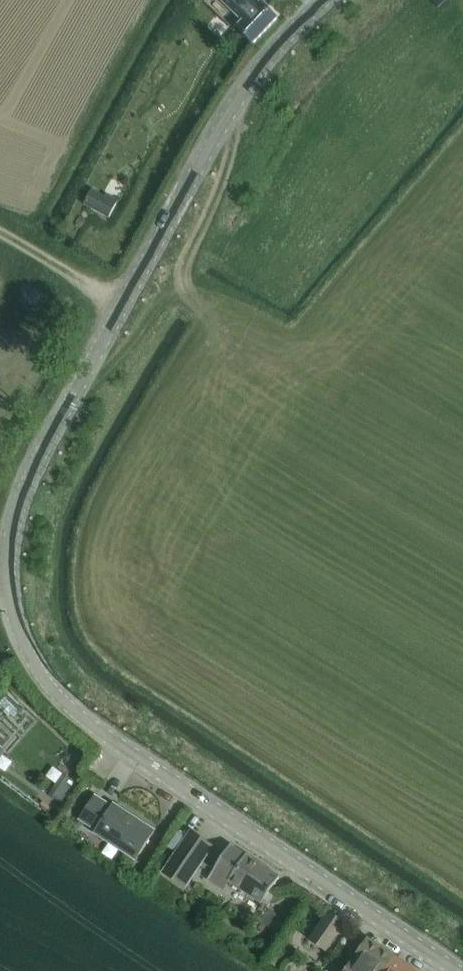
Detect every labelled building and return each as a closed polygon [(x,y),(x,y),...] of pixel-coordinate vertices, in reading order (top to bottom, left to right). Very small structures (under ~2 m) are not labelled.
[(255,0),(221,0),(243,21),(238,27),(253,42),(276,17),(260,3),(259,4),(255,0)] [(22,727),(22,715),(6,715),(6,727),(22,727)] [(64,770),(80,781),(94,761),(78,750),(64,770)] [(64,803),(77,784),(68,777),(55,797),(64,803)] [(112,806),(95,795),(85,812),(81,817),(97,828),(95,831),(135,858),(143,847),(154,830),(114,803),(112,806)] [(186,887),(202,863),(213,846),(190,831),(163,872),(186,887)] [(246,854),(231,844),(208,878),(219,886),(225,878),(262,903),(280,876),(246,854)] [(326,950),(345,923),(329,912),(311,940),(326,950)] [(368,939),(357,955),(346,970),(389,970),(398,958),(395,956),(395,957),(368,939)] [(398,958),(389,970),(416,970),(398,958)]
